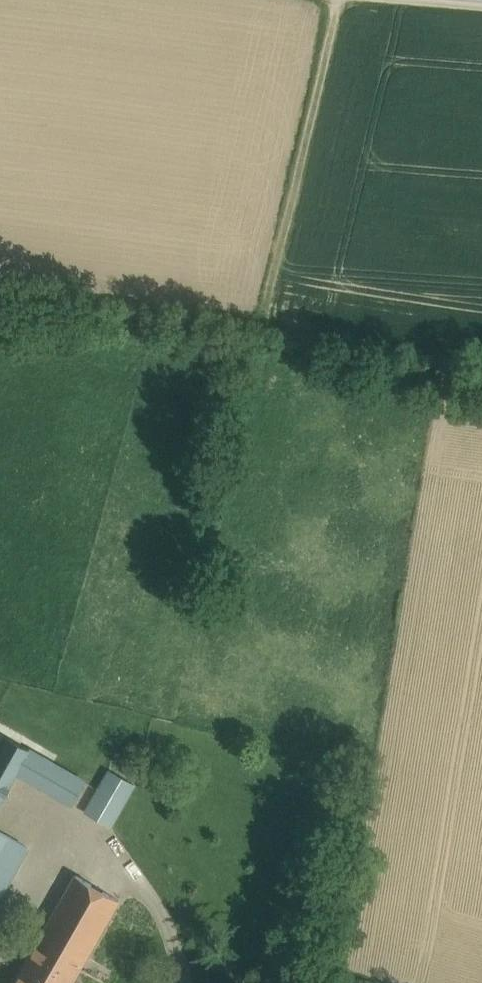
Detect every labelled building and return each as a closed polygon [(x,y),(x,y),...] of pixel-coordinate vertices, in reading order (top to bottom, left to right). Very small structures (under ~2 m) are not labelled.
[(0,753),(0,802),(17,772),(30,750),(9,738),(0,753)] [(62,769),(30,750),(17,772),(50,791),(62,769)] [(85,782),(62,769),(50,791),(72,804),(85,782)] [(134,785),(110,770),(86,811),(110,826),(134,785)] [(14,838),(0,830),(0,863),(14,838)] [(0,863),(0,888),(3,890),(28,846),(14,838),(0,863)] [(119,900),(76,875),(40,939),(83,964),(119,900)] [(40,939),(14,982),(72,982),(83,964),(40,939)]
